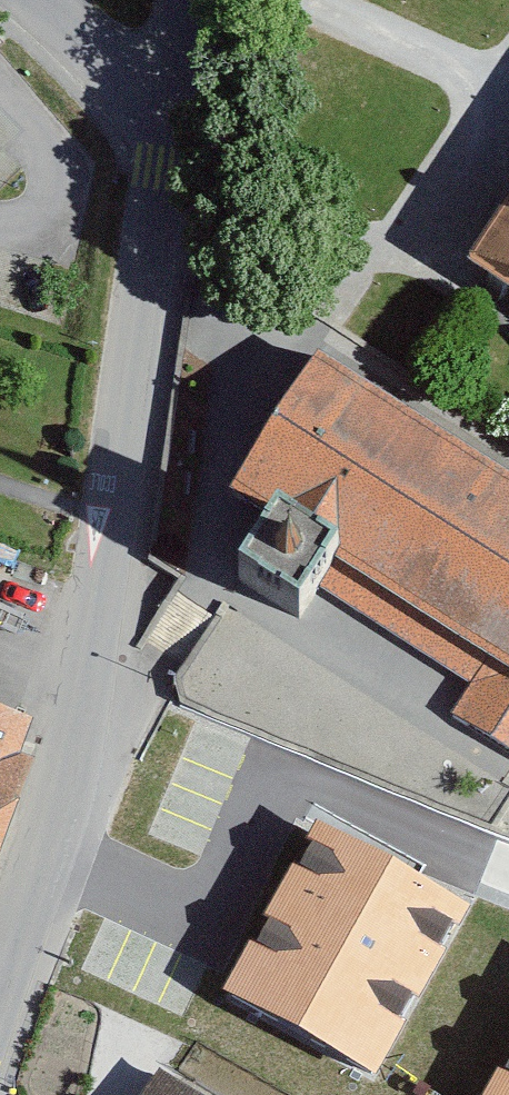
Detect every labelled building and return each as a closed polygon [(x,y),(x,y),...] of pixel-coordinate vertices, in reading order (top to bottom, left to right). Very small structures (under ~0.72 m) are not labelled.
[(439,267),(508,313),(508,157),(439,267)] [(305,368),(259,436),(214,511),(487,684),(460,727),(508,758),(508,497),(305,368)] [(0,714),(0,741),(8,717),(0,714)] [(455,905),(323,835),(241,989),(374,1058),(455,905)] [(490,1094),(508,1094),(508,1060),(490,1094)] [(143,1067),(123,1094),(185,1094),(143,1067)]
